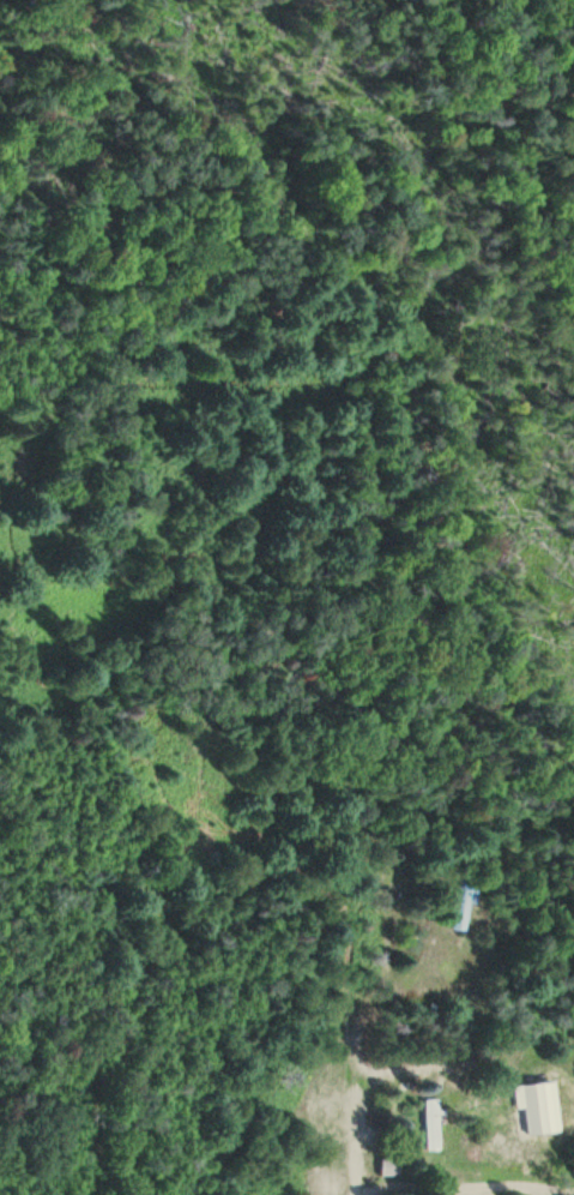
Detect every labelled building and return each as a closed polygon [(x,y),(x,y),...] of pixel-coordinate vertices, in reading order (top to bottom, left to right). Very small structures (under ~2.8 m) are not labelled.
[(456,931),(470,931),(470,879),(456,879),(456,931)] [(443,1100),(428,1100),(428,1151),(443,1151),(443,1100)] [(385,1159),(385,1176),(401,1176),(401,1159),(385,1159)]
